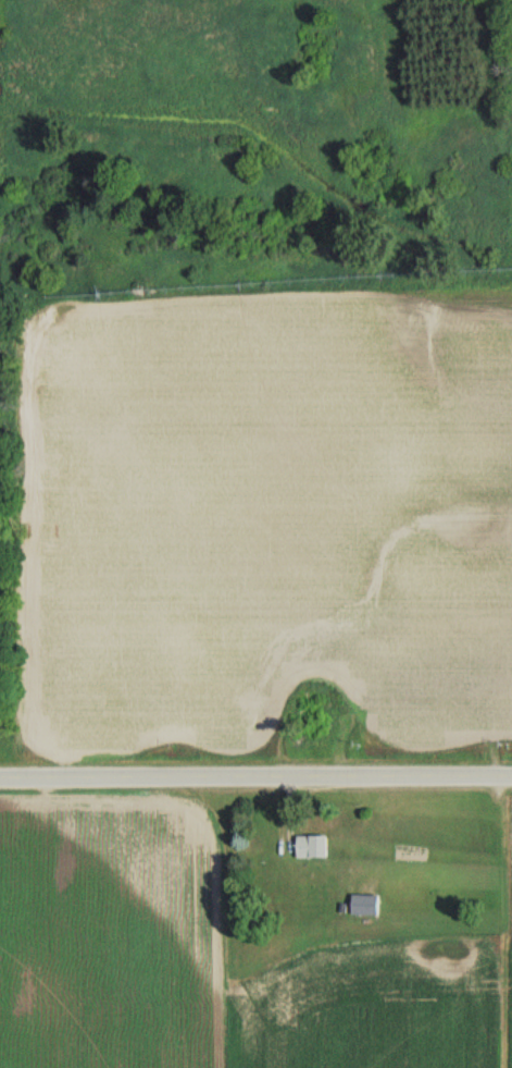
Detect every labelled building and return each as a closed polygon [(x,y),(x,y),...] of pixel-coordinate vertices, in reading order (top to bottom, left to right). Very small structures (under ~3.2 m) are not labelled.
[(325,835),(294,835),(294,857),(325,857),(325,835)] [(377,915),(377,895),(346,895),(346,915),(377,915)]
